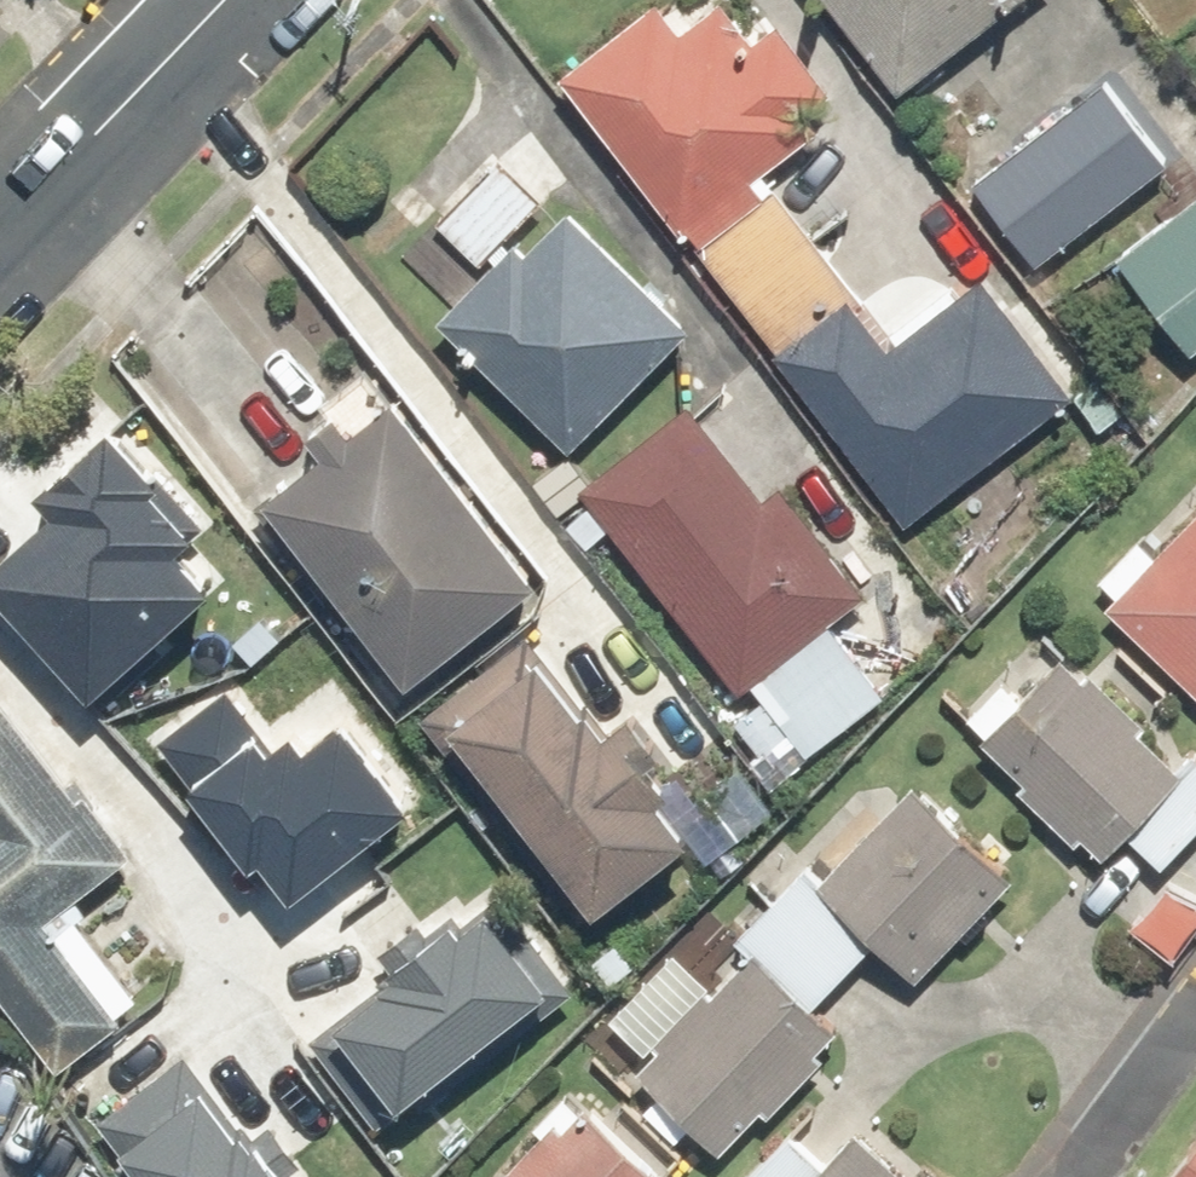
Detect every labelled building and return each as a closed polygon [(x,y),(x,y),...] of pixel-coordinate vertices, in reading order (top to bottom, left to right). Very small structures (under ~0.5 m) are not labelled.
[(903,520),(1075,391),(985,272),(896,339),(764,165),(821,123),(806,104),(833,84),(779,14),(753,34),(727,0),(714,0),(680,25),(661,0),(648,0),(559,67),(903,520)] [(898,87),(1011,0),(831,0),(898,87)] [(974,178),(1036,258),(1164,160),(1102,80),(1014,147),(998,126),(973,145),(990,166),(974,178)] [(439,218),(478,258),(540,197),(501,157),(439,218)] [(1192,349),(1195,346),(1195,189),(1116,250),(1192,349)] [(437,316),(570,447),(690,325),(566,203),(525,246),(515,236),(437,316)] [(407,674),(536,574),(392,391),(350,423),(334,403),(307,424),(323,443),(263,490),(407,674)] [(57,510),(7,555),(103,663),(210,568),(183,537),(214,510),(115,400),(28,477),(57,510)] [(689,400),(579,485),(740,690),(751,681),(807,752),(885,691),(828,619),(865,590),(780,481),(763,494),(689,400)] [(1195,690),(1195,510),(1157,551),(1140,535),(1100,576),(1118,593),(1106,605),(1195,690)] [(421,712),(582,916),(692,830),(660,790),(668,784),(646,755),(659,745),(627,705),(606,722),(587,698),(583,702),(527,629),(421,712)] [(967,713),(985,731),(980,736),(1024,778),(1018,784),(1075,840),(1081,833),(1103,855),(1127,830),(1160,862),(1195,825),(1195,749),(1194,747),(1179,763),(1141,726),(1147,720),(1093,668),(1086,675),(1062,652),(1020,694),(1003,677),(967,713)] [(226,680),(164,728),(246,833),(262,821),(299,868),(355,824),(412,781),(349,699),(327,716),(306,689),(260,725),(226,680)] [(57,1066),(122,1017),(116,1009),(137,994),(66,900),(133,851),(84,785),(75,792),(0,692),(0,989),(57,1066)] [(916,976),(1012,874),(912,781),(822,876),(806,861),(734,936),(749,951),(712,990),(705,984),(653,1040),(659,1046),(637,1069),(659,1090),(643,1107),(676,1138),(692,1121),(721,1149),(761,1107),(769,1114),(825,1054),(817,1046),(836,1026),(813,1004),(875,938),(916,976)] [(498,887),(328,1024),(395,1106),(565,969),(498,887)] [(106,1101),(131,1131),(115,1143),(143,1176),(305,1176),(188,1035),(106,1101)] [(588,1105),(582,1111),(564,1093),(533,1125),(542,1134),(505,1173),(509,1176),(664,1176),(588,1105)] [(746,1176),(908,1176),(856,1126),(824,1159),(793,1130),(746,1176)] [(1167,1176),(1195,1176),(1195,1139),(1167,1176)]
